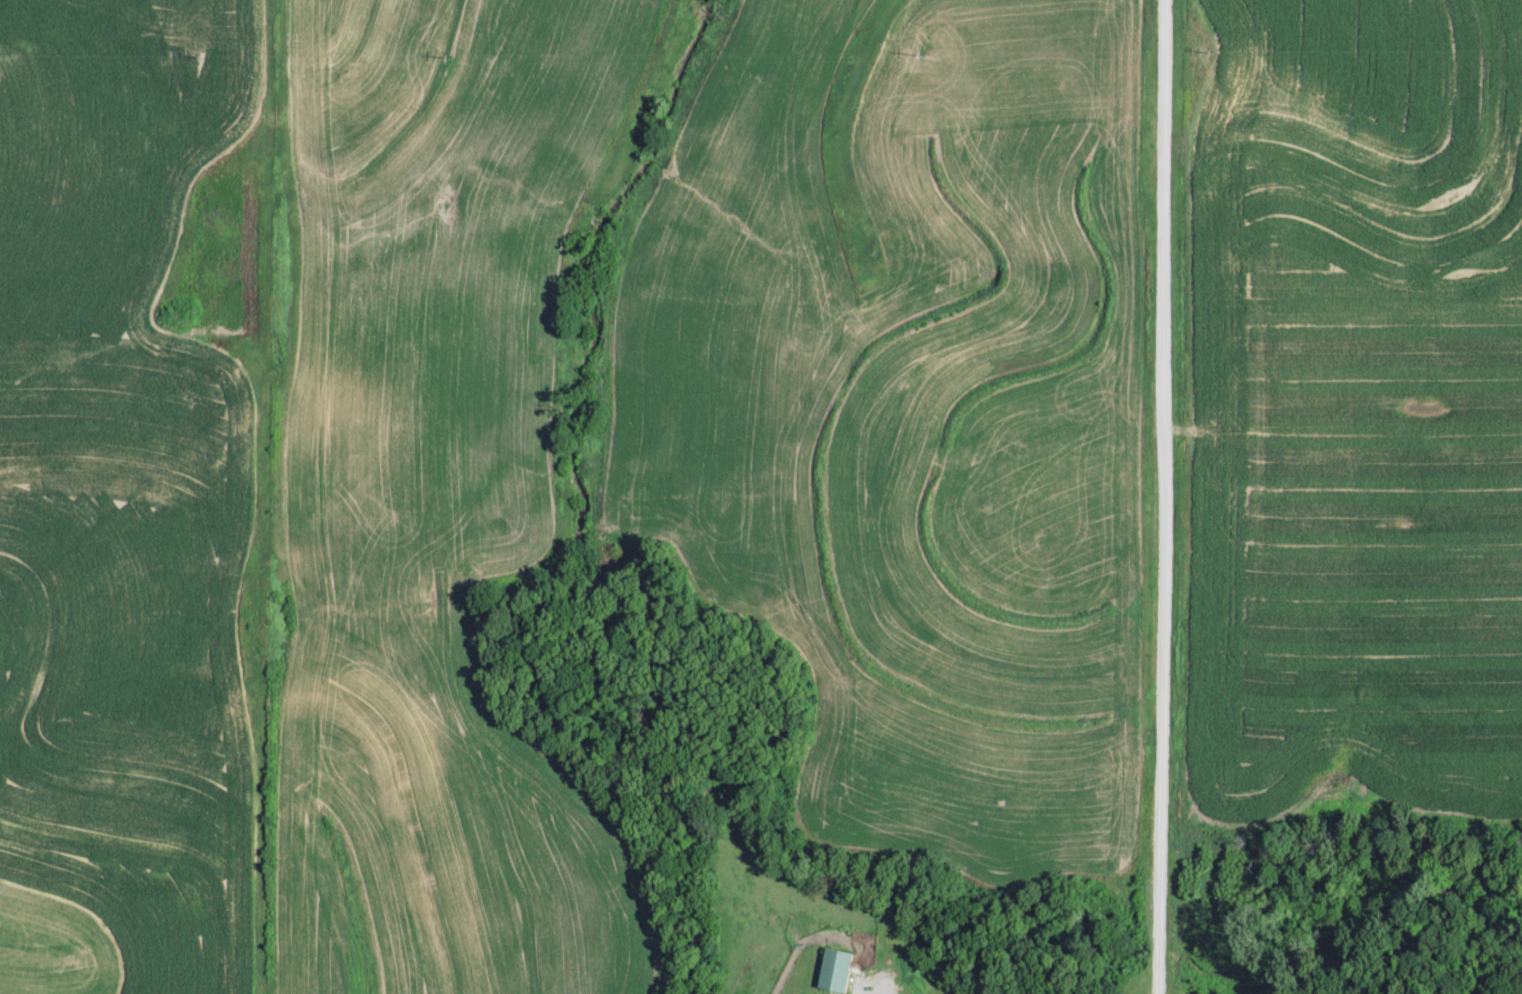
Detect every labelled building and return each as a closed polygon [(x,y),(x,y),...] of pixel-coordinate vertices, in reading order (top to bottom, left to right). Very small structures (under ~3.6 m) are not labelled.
[(817,987),(843,992),(851,952),(824,947),(817,987)]
